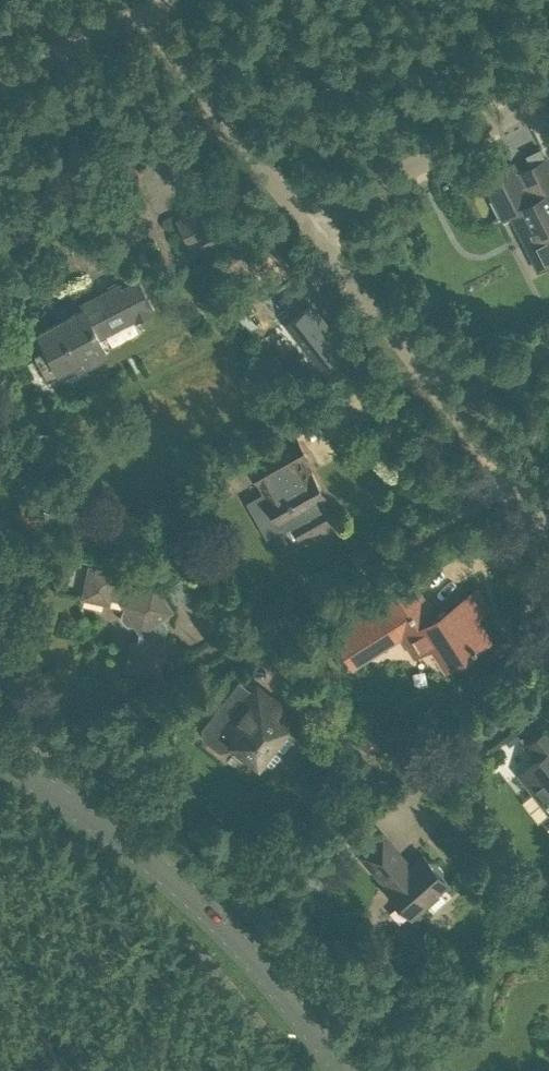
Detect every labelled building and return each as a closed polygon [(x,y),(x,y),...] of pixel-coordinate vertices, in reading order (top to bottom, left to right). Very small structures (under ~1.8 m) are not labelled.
[(503,218),(512,213),(541,267),(548,263),(548,162),(547,159),(545,160),(540,150),(526,157),(532,167),(518,174),(513,164),(483,180),(503,218)] [(454,190),(449,181),(438,186),(442,195),(454,190)] [(175,219),(190,249),(232,228),(217,197),(175,219)] [(35,356),(43,373),(55,367),(58,371),(82,359),(85,364),(106,353),(99,339),(152,311),(136,281),(120,289),(118,285),(80,305),(81,308),(37,331),(47,350),(35,356)] [(344,347),(309,303),(284,323),(319,367),(344,347)] [(264,492),(248,501),(267,535),(274,531),(289,523),(300,541),(334,522),(322,499),(326,497),(312,472),(309,473),(301,457),(305,455),(296,439),(249,466),(264,492)] [(33,499),(16,513),(33,534),(50,520),(33,499)] [(90,567),(83,597),(105,602),(110,599),(122,602),(126,608),(124,610),(122,614),(122,618),(123,622),(127,626),(131,627),(136,626),(137,626),(140,631),(137,644),(133,646),(128,668),(158,675),(163,649),(157,648),(161,627),(157,620),(171,610),(171,609),(160,592),(154,583),(139,592),(134,585),(114,580),(116,573),(90,567)] [(382,602),(384,604),(335,635),(353,664),(402,633),(415,654),(431,643),(445,665),(488,638),(473,616),(486,607),(476,591),(434,618),(411,583),(382,602)] [(240,683),(204,729),(205,738),(220,751),(230,750),(235,745),(272,774),(300,738),(273,717),(282,706),(258,687),(253,693),(240,683)] [(519,738),(512,729),(502,737),(509,745),(519,738)] [(548,812),(548,729),(526,747),(537,760),(519,774),(548,812)] [(362,743),(363,748),(367,752),(373,753),(377,750),(380,745),(379,739),(375,736),(369,735),(364,738),(362,743)] [(361,855),(389,887),(387,889),(412,918),(429,903),(427,900),(447,882),(443,877),(443,870),(435,862),(429,861),(424,856),(411,867),(383,835),(361,855)]
